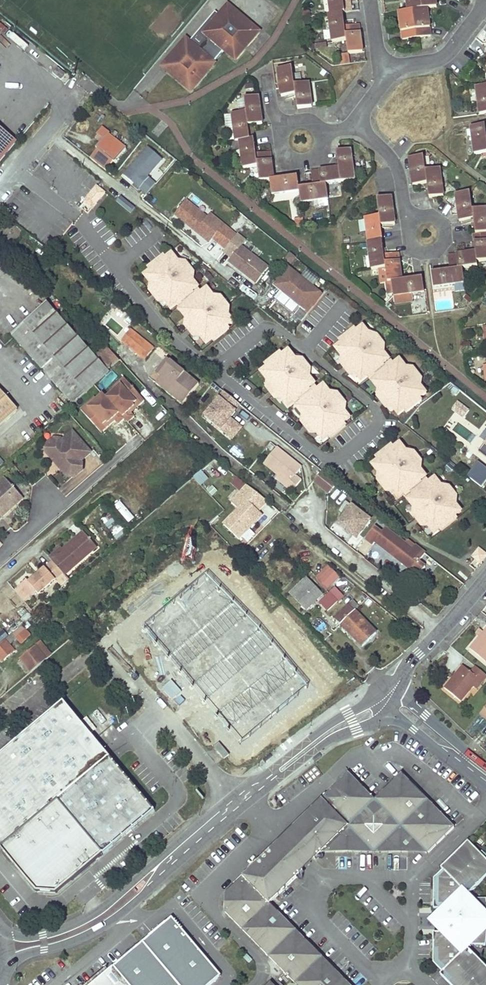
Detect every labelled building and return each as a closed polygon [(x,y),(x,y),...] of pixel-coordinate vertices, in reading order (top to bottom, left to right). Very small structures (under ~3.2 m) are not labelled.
[(331,15),(328,15),(332,42),(347,40),(349,54),(363,52),(359,24),(345,26),(343,13),(345,12),(344,0),(329,0),(331,15)] [(408,11),(399,12),(402,39),(430,35),(427,8),(437,7),(436,0),(406,0),(408,11)] [(257,31),(229,7),(220,17),(206,34),(210,38),(198,52),(192,51),(185,45),(182,43),(162,66),(189,89),(224,49),(234,58),(257,31)] [(214,12),(185,45),(192,51),(198,52),(210,38),(206,34),(220,17),(214,12)] [(296,95),(298,108),(312,106),(308,82),(295,84),(292,67),(278,69),(282,96),(296,95)] [(41,98),(46,94),(32,77),(26,82),(41,98)] [(476,87),(480,114),(485,113),(485,86),(476,87)] [(248,125),(262,124),(258,96),(245,98),(247,112),(232,114),(236,141),(240,141),(243,169),(258,167),(260,182),(270,180),(272,195),(300,191),(301,202),(314,200),(328,198),(326,184),(356,180),(351,149),(337,151),(339,168),(311,172),(313,186),(299,188),(297,177),(274,180),(271,152),(256,154),(254,139),(250,139),(248,125)] [(485,125),(471,127),(475,154),(485,152),(485,134),(485,125)] [(2,160),(17,143),(0,129),(0,162),(2,160)] [(103,140),(97,148),(115,163),(126,149),(108,135),(109,133),(103,129),(98,136),(103,140)] [(156,183),(149,178),(164,159),(147,146),(122,177),(146,196),(156,183)] [(409,158),(413,185),(427,183),(429,197),(430,198),(444,196),(440,168),(426,170),(423,156),(409,158)] [(117,173),(112,178),(114,181),(114,182),(124,191),(130,185),(117,173)] [(92,192),(79,208),(87,214),(100,199),(92,192)] [(432,273),(434,287),(465,283),(462,269),(478,266),(478,261),(485,260),(485,207),(472,209),(470,193),(456,194),(460,221),(474,219),(476,233),(474,234),(475,252),(448,255),(450,270),(432,273)] [(423,292),(421,278),(402,280),(399,253),(384,254),(381,226),(395,224),(392,197),(377,198),(379,216),(366,218),(369,241),(368,241),(372,269),(379,268),(386,267),(388,282),(386,283),(387,295),(394,294),(394,296),(412,293),(423,292)] [(329,206),(328,198),(314,200),(315,208),(329,206)] [(147,201),(141,209),(150,216),(157,208),(147,201)] [(179,218),(185,223),(196,209),(197,209),(190,204),(179,218)] [(197,209),(196,209),(208,218),(211,214),(200,205),(197,209)] [(196,209),(185,223),(211,244),(225,226),(211,214),(208,218),(196,209)] [(302,217),(294,219),(296,229),(304,227),(302,217)] [(230,262),(257,285),(270,269),(243,247),(230,262)] [(297,259),(292,254),(287,260),(293,265),(297,259)] [(149,272),(143,277),(154,291),(160,300),(169,311),(176,306),(177,308),(182,304),(184,307),(178,312),(188,326),(195,334),(204,346),(210,341),(211,343),(227,331),(226,330),(232,325),(221,311),(224,309),(219,302),(213,302),(205,291),(198,296),(196,294),(192,298),(190,295),(197,290),(186,276),(190,273),(186,267),(180,267),(171,256),(165,260),(163,258),(148,270),(149,272)] [(388,282),(386,267),(379,268),(381,283),(386,283),(388,282)] [(292,269),(277,287),(281,290),(296,273),(292,269)] [(310,314),(324,296),(296,273),(281,290),(310,314)] [(160,300),(154,291),(150,295),(157,302),(160,300)] [(412,293),(394,296),(395,303),(413,301),(412,293)] [(12,336),(73,404),(108,372),(108,371),(95,357),(47,304),(12,336)] [(301,323),(307,316),(299,308),(293,315),(301,323)] [(135,321),(127,314),(123,319),(132,325),(119,341),(143,359),(152,348),(139,337),(143,333),(144,331),(133,323),(135,321)] [(195,334),(188,326),(185,329),(191,337),(195,334)] [(340,341),(334,346),(345,361),(351,369),(359,381),(366,376),(367,378),(372,375),(374,377),(367,382),(377,396),(383,405),(392,417),(398,413),(399,415),(416,404),(414,402),(421,398),(411,383),(414,381),(409,375),(403,374),(395,362),(388,367),(387,365),(382,368),(380,366),(387,361),(377,347),(381,343),(377,338),(371,337),(363,326),(357,330),(355,328),(339,339),(340,341)] [(139,337),(152,348),(156,343),(143,333),(139,337)] [(107,346),(95,357),(108,371),(120,360),(107,346)] [(266,367),(260,371),(270,386),(277,395),(284,406),(291,401),(293,403),(298,400),(300,402),(293,407),(303,422),(310,430),(318,442),(324,438),(326,440),(342,428),(340,426),(347,422),(337,407),(339,405),(335,399),(329,398),(321,387),(313,392),(312,390),(307,393),(306,391),(313,386),(302,372),(306,368),(302,363),(296,362),(288,351),(282,355),(280,353),(264,365),(266,367)] [(167,359),(156,372),(158,375),(170,361),(167,359)] [(153,371),(148,377),(182,404),(198,384),(170,361),(158,375),(153,371)] [(351,369),(345,361),(341,364),(346,372),(351,369)] [(132,388),(127,382),(113,395),(115,397),(124,389),(127,393),(132,388)] [(277,395),(270,386),(266,389),(273,398),(277,395)] [(145,402),(132,388),(127,393),(124,389),(115,397),(109,402),(117,412),(128,423),(131,427),(137,421),(134,417),(132,416),(138,411),(136,409),(145,402)] [(18,411),(0,391),(0,426),(18,411)] [(201,418),(232,442),(243,428),(232,419),(242,407),(221,391),(201,418)] [(383,405),(377,396),(373,399),(379,408),(383,405)] [(109,402),(106,398),(99,404),(90,412),(94,415),(89,420),(101,434),(109,427),(111,428),(116,423),(118,425),(121,429),(128,423),(117,412),(109,402)] [(99,404),(98,402),(83,414),(89,420),(94,415),(90,412),(99,404)] [(148,406),(145,402),(136,409),(138,411),(132,416),(134,417),(148,406)] [(458,402),(452,409),(462,418),(469,410),(458,402)] [(310,430),(303,422),(299,425),(305,434),(310,430)] [(109,427),(101,434),(104,437),(118,425),(116,423),(111,428),(109,427)] [(60,464),(60,469),(67,477),(74,476),(81,469),(82,464),(80,462),(90,453),(72,433),(62,442),(60,440),(54,439),(46,446),(46,452),(53,460),(57,461),(60,464)] [(376,460),(370,465),(381,479),(388,489),(396,499),(402,493),(404,495),(409,492),(411,494),(404,499),(416,515),(422,524),(430,534),(436,529),(438,531),(453,519),(452,518),(458,513),(448,499),(451,497),(446,490),(440,490),(432,478),(424,484),(423,482),(418,485),(416,483),(423,478),(413,464),(417,460),(412,455),(406,455),(398,444),(392,448),(390,446),(375,458),(376,460)] [(276,448),(263,464),(278,476),(276,479),(292,492),(301,481),(295,475),(301,468),(276,448)] [(481,488),(485,482),(485,468),(478,462),(466,476),(481,488)] [(201,486),(209,480),(201,471),(193,477),(201,486)] [(329,494),(336,485),(321,473),(313,482),(329,494)] [(388,489),(381,479),(377,483),(384,492),(388,489)] [(6,506),(12,513),(25,501),(6,481),(0,486),(0,511),(6,506)] [(259,513),(267,503),(248,487),(232,507),(239,513),(226,530),(242,543),(263,517),(259,513)] [(121,502),(115,507),(128,524),(134,519),(121,502)] [(348,505),(334,527),(358,542),(372,521),(348,505)] [(4,520),(12,513),(6,506),(0,511),(0,515),(4,520)] [(422,524),(416,515),(413,517),(420,526),(422,524)] [(374,527),(364,539),(372,545),(374,542),(410,570),(408,573),(415,579),(424,567),(418,563),(425,554),(414,545),(408,540),(405,544),(385,528),(381,533),(374,527)] [(62,549),(51,559),(52,560),(63,573),(65,575),(96,548),(82,532),(62,549)] [(367,554),(381,565),(388,557),(373,545),(367,554)] [(48,556),(51,559),(62,549),(60,546),(48,556)] [(485,554),(485,553),(479,547),(474,553),(475,557),(480,562),(485,554)] [(38,594),(54,580),(60,587),(66,581),(61,574),(63,573),(52,560),(27,582),(25,579),(14,589),(24,601),(36,591),(38,594)] [(338,604),(354,589),(340,574),(324,589),(338,604)] [(293,597),(309,582),(307,579),(290,595),(293,597)] [(309,582),(293,597),(306,611),(322,595),(309,582)] [(335,619),(340,625),(354,612),(358,607),(353,601),(335,619)] [(32,611),(35,614),(46,605),(42,602),(32,611)] [(370,609),(364,614),(379,631),(385,626),(370,609)] [(11,624),(18,620),(14,612),(7,616),(11,624)] [(354,612),(340,625),(362,647),(375,634),(354,612)] [(321,634),(328,626),(320,618),(313,626),(321,634)] [(470,649),(485,662),(485,630),(470,649)] [(4,641),(6,643),(0,647),(0,657),(3,660),(13,651),(8,646),(17,639),(12,634),(4,641)] [(20,636),(17,639),(22,644),(25,641),(20,636)] [(20,659),(31,673),(51,656),(40,643),(20,659)] [(475,667),(471,673),(463,667),(445,688),(461,701),(474,686),(479,680),(483,683),(485,679),(485,676),(475,667)] [(20,671),(11,678),(16,684),(25,677),(20,671)] [(474,686),(477,689),(483,683),(479,680),(474,686)] [(105,853),(157,809),(66,700),(0,755),(0,843),(4,848),(61,801),(105,853)] [(219,743),(214,747),(224,759),(228,755),(219,743)] [(348,773),(293,827),(320,853),(323,850),(424,851),(427,854),(454,827),(400,774),(377,797),(377,803),(370,803),(370,796),(348,773)] [(61,801),(4,848),(41,892),(57,893),(105,853),(61,801)] [(293,827),(269,850),(296,877),(320,853),(293,827)] [(442,971),(440,974),(451,984),(485,984),(485,967),(467,948),(470,946),(472,945),(485,945),(485,898),(472,898),(468,895),(485,877),(485,859),(468,841),(441,868),(443,870),(434,878),(434,903),(441,909),(441,934),(434,940),(433,962),(442,971)] [(269,850),(226,893),(226,912),(297,984),(349,984),(269,904),(296,877),(269,850)] [(434,925),(434,940),(441,934),(441,909),(434,903),(434,917),(429,921),(434,925)] [(143,942),(182,984),(211,984),(221,976),(172,918),(143,942)] [(115,965),(132,984),(182,984),(143,942),(115,965)] [(115,965),(92,984),(132,984),(115,965)]
